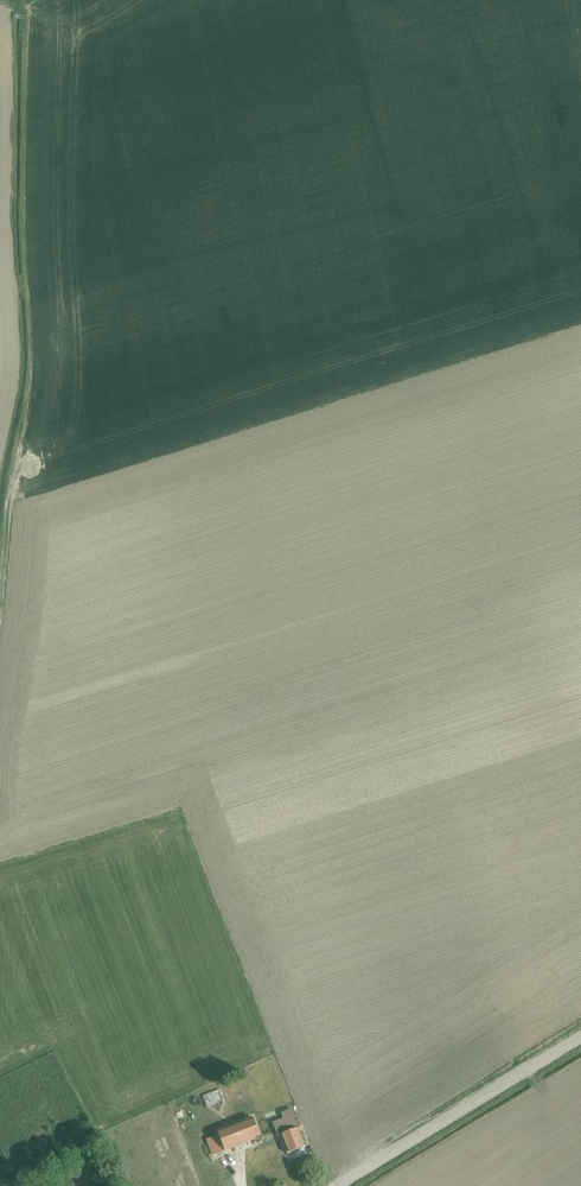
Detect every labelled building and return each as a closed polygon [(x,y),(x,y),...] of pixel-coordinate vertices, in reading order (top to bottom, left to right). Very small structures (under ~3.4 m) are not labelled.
[(283,1119),(272,1123),(277,1136),(279,1135),(286,1153),(304,1146),(298,1129),(299,1128),(292,1109),(280,1113),(283,1119)] [(218,1135),(207,1139),(214,1155),(259,1138),(252,1118),(216,1131),(218,1135)] [(88,1155),(94,1168),(102,1164),(96,1151),(88,1155)]
